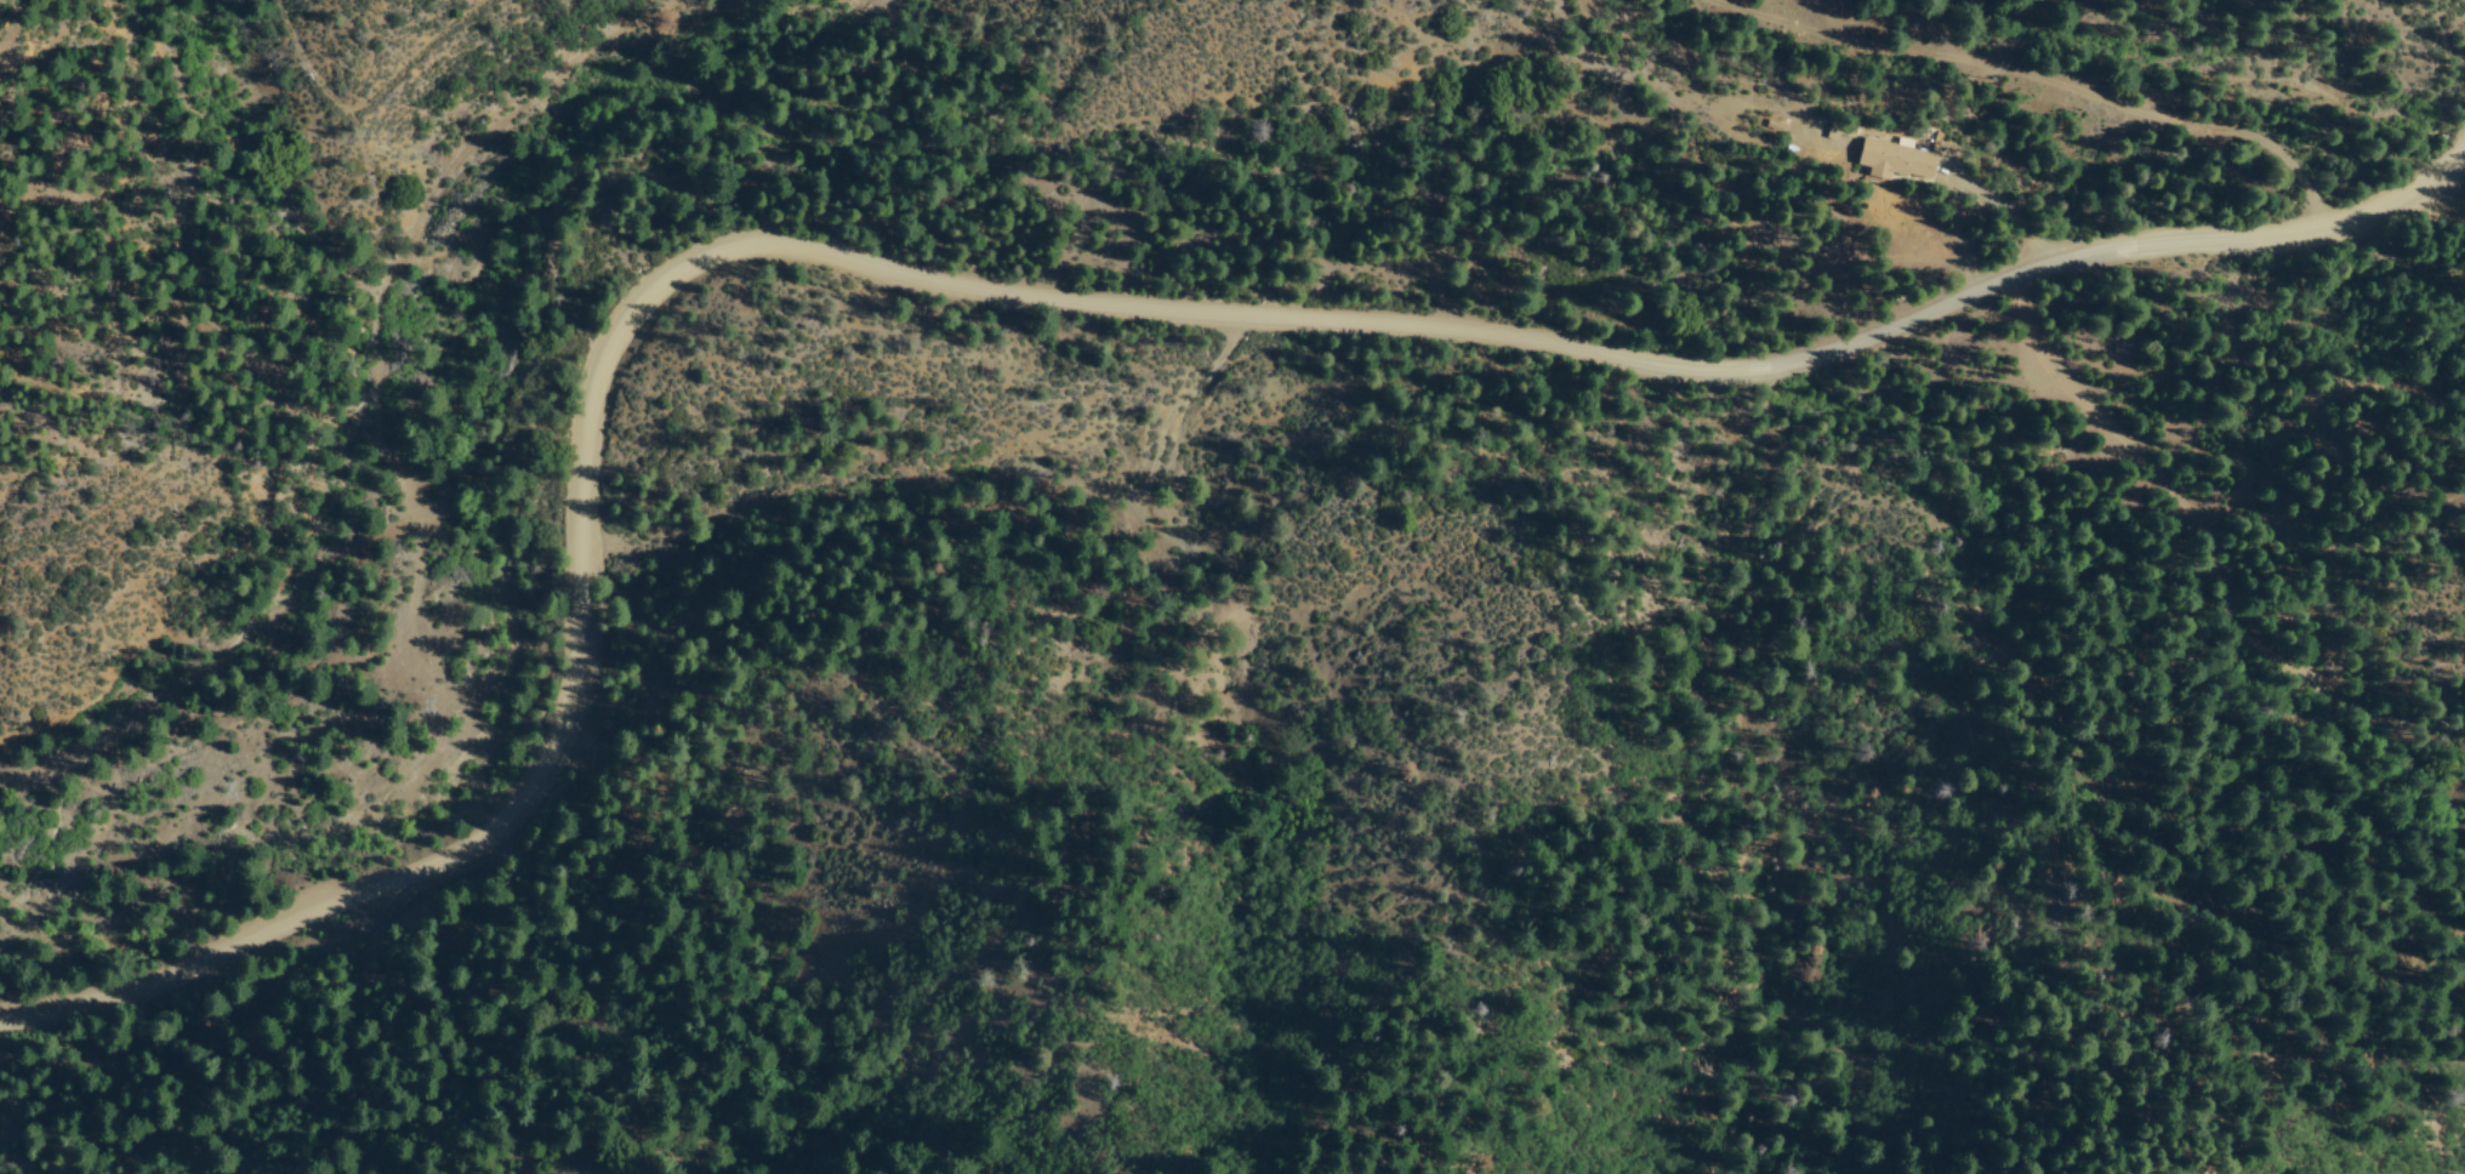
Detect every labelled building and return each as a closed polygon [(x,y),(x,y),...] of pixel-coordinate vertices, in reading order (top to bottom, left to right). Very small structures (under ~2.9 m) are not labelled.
[(1852,164),(1864,166),(1862,179),(1884,183),(1887,172),(1927,180),(1933,153),(1858,137),(1852,164)]
